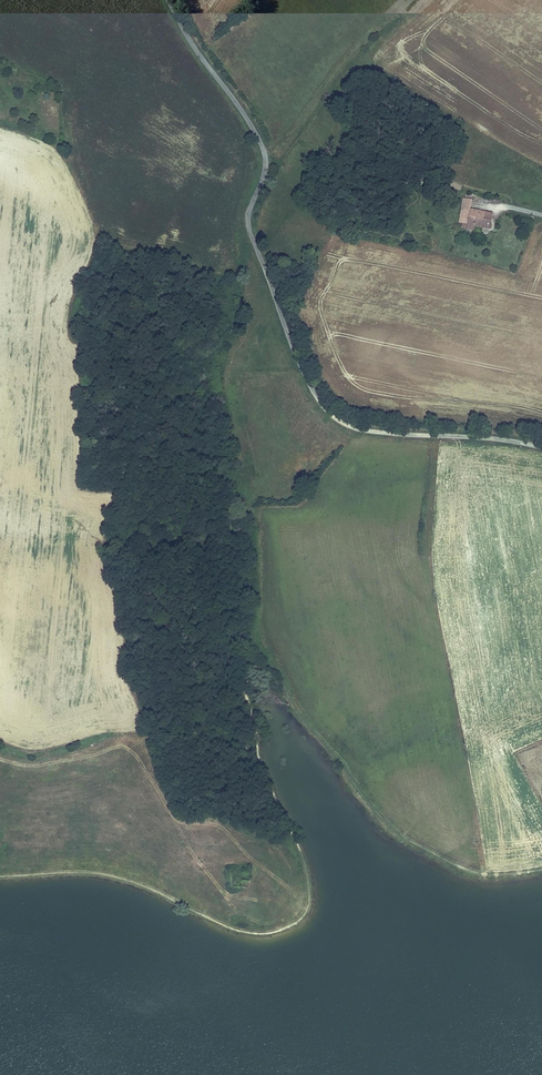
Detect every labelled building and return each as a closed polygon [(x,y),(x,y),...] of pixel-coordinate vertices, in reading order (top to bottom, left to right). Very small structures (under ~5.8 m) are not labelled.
[(480,209),(473,208),(470,222),(477,224),(476,229),(481,230),(483,225),(499,229),(502,214),(480,209)]
